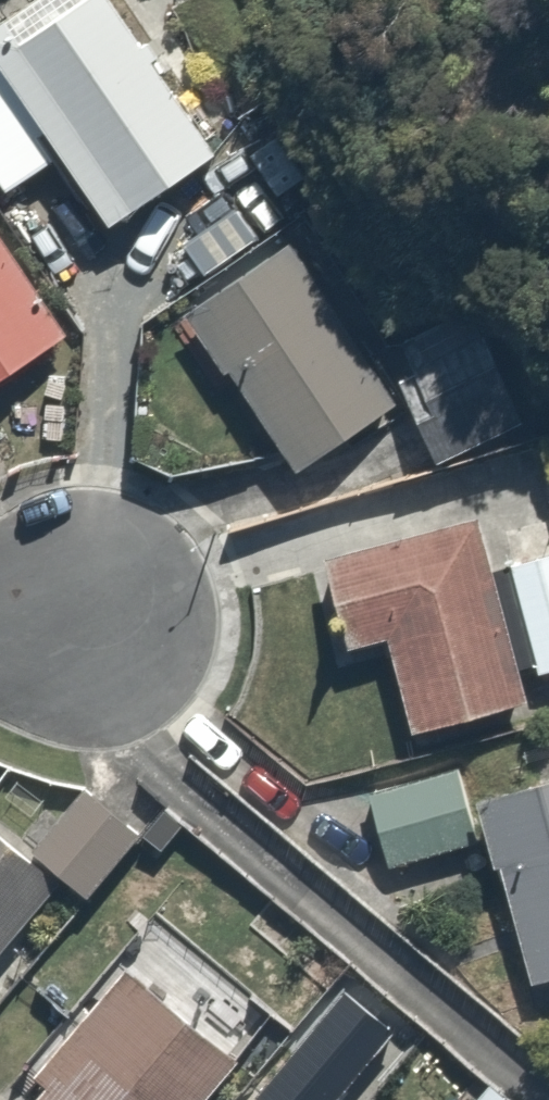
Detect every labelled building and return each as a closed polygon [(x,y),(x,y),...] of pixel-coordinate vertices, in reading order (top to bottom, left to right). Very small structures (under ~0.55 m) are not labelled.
[(65,165),(109,231),(224,153),(121,0),(41,0),(0,27),(0,69),(65,165)] [(14,200),(65,165),(0,69),(0,179),(14,200)] [(291,249),(186,331),(303,481),(408,399),(291,249)] [(61,334),(0,254),(0,381),(61,334)] [(500,330),(408,373),(445,452),(536,410),(500,330)] [(500,520),(324,561),(348,660),(396,649),(414,727),(541,697),(535,672),(512,572),(500,520)] [(512,572),(535,672),(548,669),(548,563),(512,572)] [(452,760),(367,787),(392,865),(477,838),(452,760)] [(91,781),(35,847),(92,895),(147,830),(91,781)] [(480,800),(525,980),(548,974),(548,783),(480,800)] [(58,889),(0,838),(0,955),(58,889)] [(243,1063),(130,972),(27,1099),(214,1099),(243,1063)] [(316,1014),(260,1086),(277,1099),(332,1099),(367,1054),(316,1014)]
